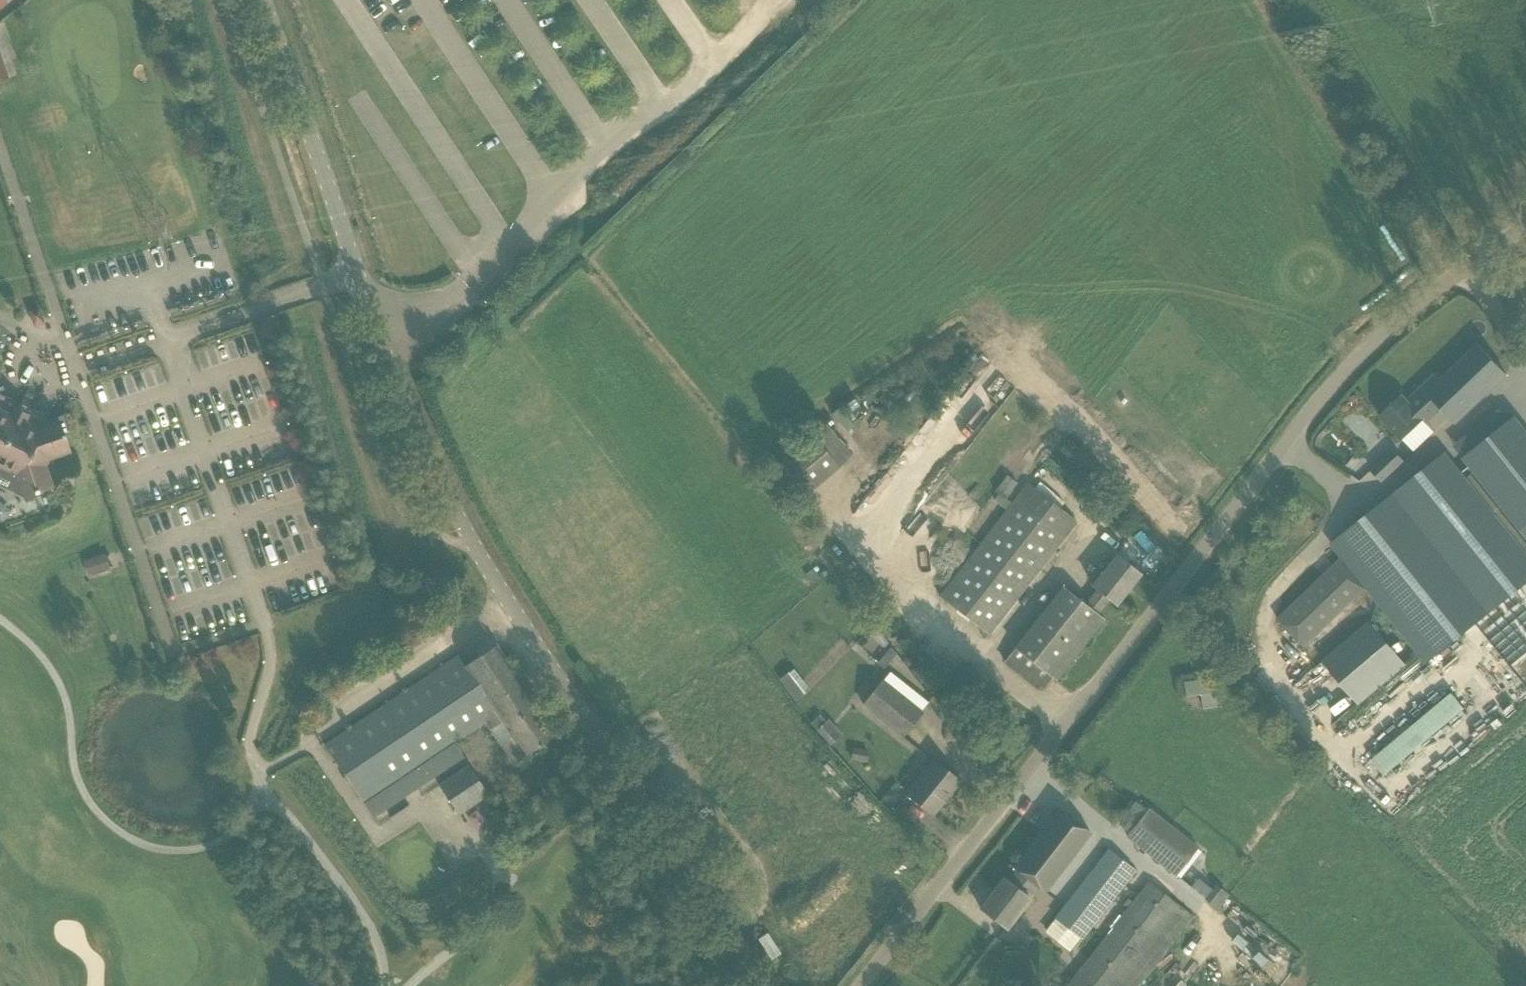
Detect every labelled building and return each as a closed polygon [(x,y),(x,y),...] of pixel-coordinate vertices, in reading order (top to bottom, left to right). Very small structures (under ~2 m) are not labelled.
[(22,0),(0,0),(0,18),(22,0)] [(0,51),(0,83),(9,80),(0,51)] [(1506,373),(1492,359),(1478,345),(1441,380),(1435,374),(1406,401),(1401,395),(1379,415),(1402,440),(1418,425),(1421,428),(1441,409),(1454,422),(1506,373)] [(949,389),(958,397),(987,365),(978,357),(949,389)] [(15,474),(23,497),(52,488),(44,465),(50,463),(48,458),(70,450),(60,421),(38,429),(23,422),(27,414),(16,408),(12,416),(0,410),(0,467),(15,474)] [(1350,435),(1366,428),(1359,412),(1343,420),(1350,435)] [(1515,416),(1463,457),(1519,529),(1525,538),(1525,430),(1515,416)] [(827,423),(812,435),(811,435),(774,467),(802,499),(854,454),(827,423)] [(1445,452),(1330,544),(1341,558),(1276,620),(1304,648),(1365,588),(1426,663),(1525,583),(1525,552),(1445,452)] [(1379,458),(1368,469),(1380,482),(1391,471),(1379,458)] [(1039,482),(1034,488),(1027,483),(938,594),(989,635),(1078,523),(1059,508),(1064,503),(1039,482)] [(105,554),(95,557),(84,561),(88,576),(103,571),(110,569),(105,554)] [(1086,604),(1063,586),(1004,661),(1041,691),(1052,677),(1055,680),(1104,619),(1097,613),(1109,598),(1116,604),(1140,574),(1115,555),(1092,585),(1098,589),(1086,604)] [(441,601),(432,606),(438,615),(447,610),(441,601)] [(1353,706),(1402,667),(1366,621),(1317,660),(1353,706)] [(456,654),(322,744),(362,802),(363,801),(454,740),(483,720),(489,729),(499,722),(509,736),(499,743),(501,747),(513,763),(556,734),(496,644),(479,656),(464,666),(456,654)] [(1198,695),(1200,708),(1217,706),(1212,677),(1181,681),(1183,697),(1198,695)] [(921,712),(905,699),(882,680),(863,703),(902,735),(921,712)] [(1451,693),(1371,760),(1384,775),(1463,708),(1451,693)] [(826,721),(816,730),(830,745),(840,736),(826,721)] [(853,747),(850,759),(866,763),(869,750),(853,747)] [(933,761),(921,776),(907,794),(916,802),(932,815),(959,781),(933,761)] [(488,794),(477,777),(469,765),(439,785),(458,814),(488,794)] [(1091,832),(1059,807),(1012,867),(1017,871),(1008,882),(1004,878),(980,908),(1007,929),(1031,899),(1030,898),(1037,889),(1043,893),(1091,832)] [(1146,807),(1124,834),(1162,864),(1184,836),(1146,807)] [(1055,917),(1056,919),(1045,933),(1070,953),(1135,870),(1108,849),(1055,917)] [(1075,973),(1059,960),(1048,974),(1063,985),(1136,985),(1192,914),(1148,880),(1075,973)] [(1204,899),(1217,909),(1229,895),(1215,884),(1204,899)] [(1231,934),(1225,945),(1278,977),(1285,966),(1231,934)]
